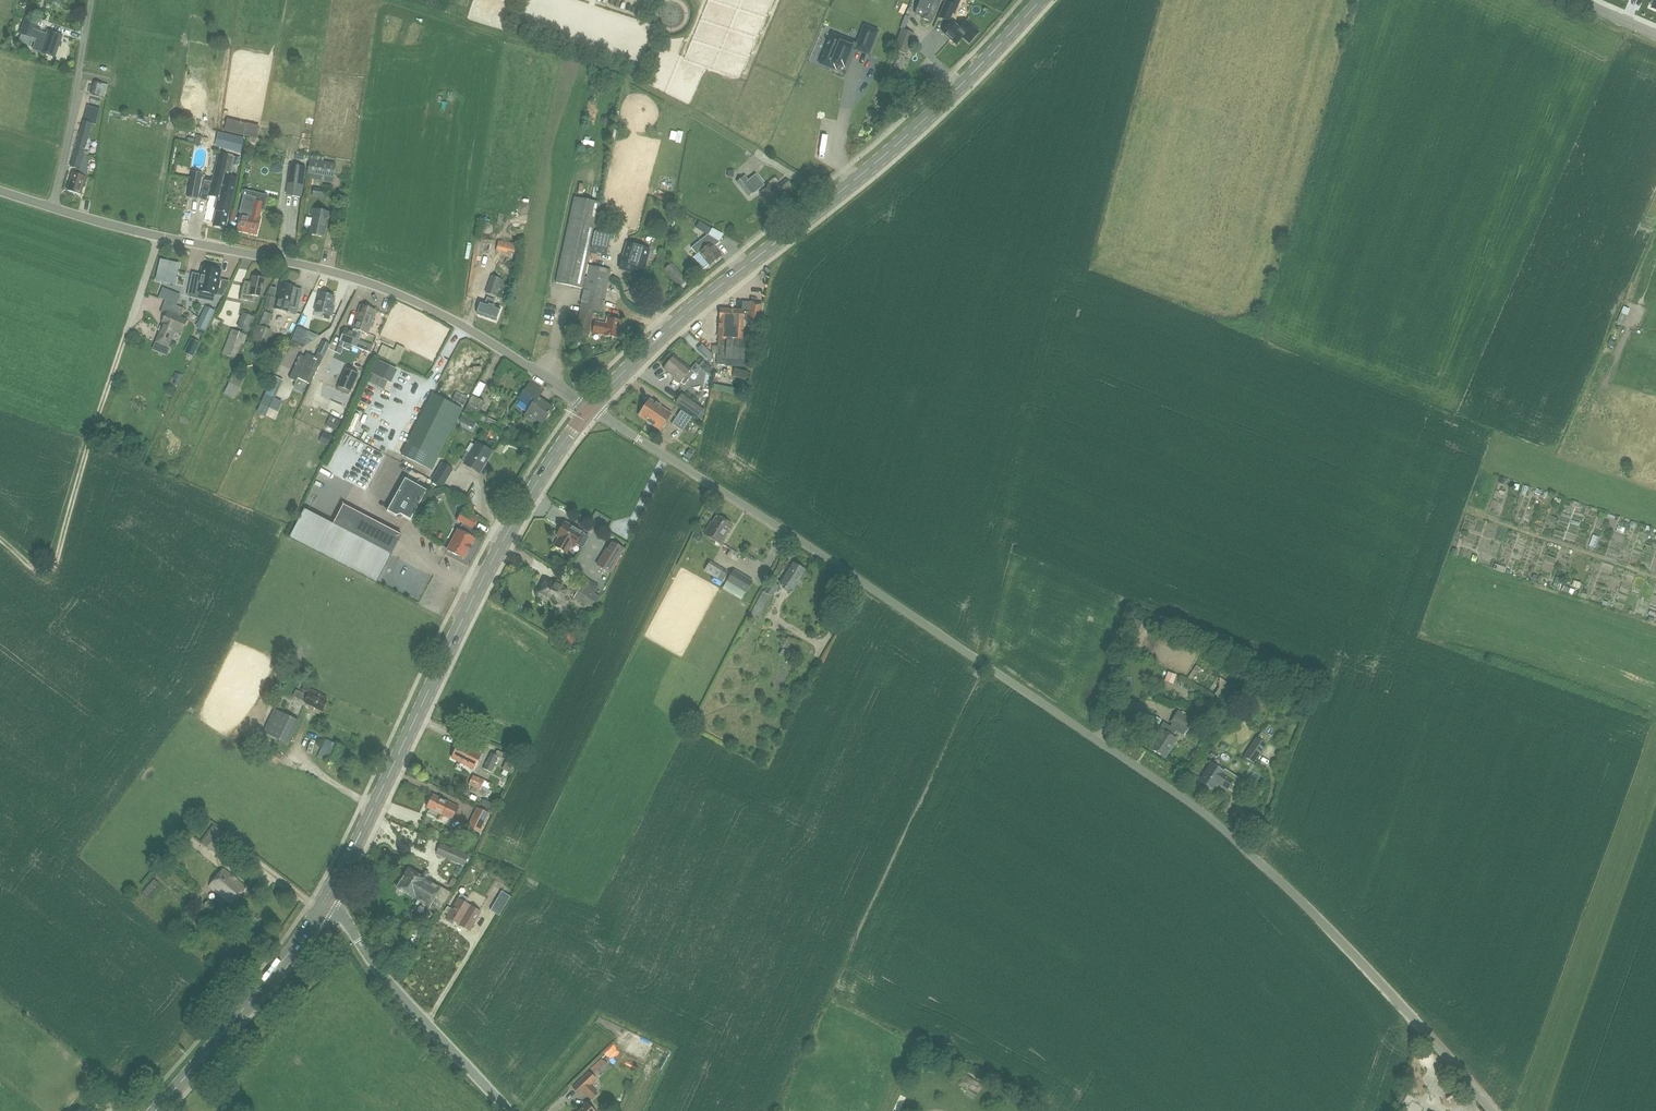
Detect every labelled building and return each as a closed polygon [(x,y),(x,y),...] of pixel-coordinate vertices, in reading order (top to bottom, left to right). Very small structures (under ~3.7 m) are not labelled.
[(941,3),(939,3),(940,0),(920,0),(914,14),(920,16),(920,18),(932,23),(941,3)] [(949,21),(952,12),(954,13),(960,0),(946,0),(939,16),(949,21)] [(55,56),(62,35),(48,30),(47,34),(40,32),(41,30),(36,28),(39,20),(26,16),(20,33),(36,39),(35,44),(42,46),(41,51),(55,56)] [(953,21),(942,32),(950,39),(957,32),(969,43),(979,32),(966,21),(960,27),(953,21)] [(907,54),(914,33),(902,29),(895,50),(907,54)] [(845,38),(833,33),(828,47),(829,48),(824,61),(833,64),(835,60),(846,65),(854,45),(870,51),(875,38),(863,33),(859,42),(853,40),(854,39),(845,36),(845,38)] [(108,85),(86,79),(83,91),(104,97),(108,85)] [(79,168),(83,154),(92,123),(96,124),(100,125),(101,120),(97,119),(100,109),(87,105),(83,121),(71,166),(74,166),(74,167),(74,166),(79,168)] [(610,118),(606,115),(602,117),(601,121),(605,124),(609,123),(610,118)] [(260,124),(228,116),(226,130),(251,135),(250,141),(256,142),(260,124)] [(240,152),(243,138),(236,136),(233,151),(240,152)] [(237,177),(231,176),(228,175),(232,156),(219,153),(212,182),(209,194),(203,220),(213,223),(213,224),(225,227),(233,193),(232,193),(234,184),(235,185),(237,177)] [(74,167),(72,172),(67,189),(81,194),(86,176),(86,177),(92,157),(83,154),(79,168),(74,166),(74,167)] [(335,163),(310,159),(307,180),(333,183),(335,163)] [(206,167),(193,164),(188,186),(201,189),(206,167)] [(290,165),(286,197),(294,200),(302,199),(305,167),(290,165)] [(748,196),(753,192),(753,193),(764,186),(755,175),(748,180),(745,175),(743,177),(743,176),(736,181),(748,196)] [(786,180),(779,185),(783,191),(790,185),(786,180)] [(760,192),(775,212),(788,201),(777,187),(773,190),(769,185),(760,192)] [(332,190),(313,187),(312,197),(326,198),(327,194),(331,194),(332,190)] [(257,237),(262,216),(260,216),(261,211),(265,212),(269,197),(245,192),(239,215),(241,216),(236,232),(257,237)] [(592,313),(590,313),(590,310),(601,312),(611,271),(589,266),(586,278),(584,277),(600,203),(574,197),(555,283),(584,289),(580,308),(579,310),(575,332),(588,335),(592,313)] [(324,237),(329,213),(313,209),(311,218),(313,218),(309,233),(324,237)] [(709,235),(712,230),(700,222),(696,227),(708,235),(709,235)] [(596,226),(590,251),(606,255),(612,230),(596,226)] [(721,255),(714,246),(719,242),(709,235),(708,235),(691,248),(696,255),(699,253),(709,265),(721,255)] [(520,245),(498,240),(496,250),(508,253),(508,251),(518,253),(520,245)] [(628,248),(625,257),(624,257),(620,268),(641,275),(645,263),(638,261),(640,252),(628,248)] [(161,260),(156,280),(175,284),(179,264),(161,260)] [(678,287),(685,281),(670,264),(663,269),(678,287)] [(198,290),(199,291),(197,299),(214,302),(215,294),(223,296),(230,281),(218,279),(220,270),(203,267),(198,290)] [(491,275),(485,293),(497,297),(499,290),(501,290),(505,280),(491,275)] [(252,276),(250,283),(244,281),(241,299),(254,302),(255,295),(262,297),(265,279),(252,276)] [(280,283),(274,308),(289,311),(295,287),(280,283)] [(267,296),(264,308),(272,310),(275,298),(274,298),(277,288),(271,287),(269,296),(267,296)] [(169,291),(166,300),(176,304),(180,295),(169,291)] [(315,310),(323,312),(322,318),(329,320),(331,314),(333,305),(332,305),(334,296),(320,292),(315,310)] [(643,293),(639,301),(652,306),(656,298),(643,293)] [(500,307),(493,305),(495,300),(487,297),(485,302),(482,301),(477,313),(496,320),(500,307)] [(719,308),(716,364),(741,365),(742,359),(749,360),(750,338),(751,338),(751,335),(746,335),(746,337),(743,337),(744,320),(746,320),(757,323),(762,303),(751,301),(742,301),(741,309),(719,308)] [(354,323),(352,329),(367,334),(369,328),(376,310),(360,304),(354,323)] [(206,307),(196,326),(205,330),(214,311),(206,307)] [(187,319),(167,311),(162,323),(155,342),(152,349),(165,355),(169,345),(171,340),(176,329),(182,331),(187,319)] [(245,327),(253,328),(256,313),(247,311),(245,327)] [(310,313),(310,321),(319,322),(320,314),(310,313)] [(625,321),(607,317),(606,323),(595,321),(593,331),(604,334),(618,337),(619,333),(623,333),(625,321)] [(257,325),(251,341),(265,346),(271,331),(257,325)] [(340,341),(352,346),(352,345),(356,347),(358,340),(355,339),(358,332),(345,327),(340,341)] [(231,329),(222,353),(238,360),(247,335),(231,329)] [(312,339),(295,332),(292,341),(304,346),(312,339)] [(411,351),(386,339),(382,349),(406,361),(411,351)] [(195,341),(189,354),(193,356),(199,343),(195,341)] [(325,354),(330,344),(322,341),(317,352),(318,353),(317,356),(315,356),(314,360),(307,357),(304,363),(301,362),(297,370),(304,372),(302,375),(312,379),(321,359),(323,360),(325,354)] [(462,345),(470,356),(475,352),(471,346),(467,341),(462,345)] [(390,368),(395,359),(381,351),(376,360),(390,368)] [(691,369),(674,355),(664,368),(680,382),(691,369)] [(701,368),(706,373),(711,367),(706,363),(701,368)] [(461,366),(459,378),(468,380),(471,367),(461,366)] [(410,375),(418,376),(418,368),(411,367),(410,375)] [(350,391),(358,373),(346,368),(338,385),(350,391)] [(376,368),(373,372),(384,380),(386,376),(376,368)] [(444,381),(450,371),(445,368),(439,378),(444,381)] [(747,371),(734,368),(732,376),(745,379),(747,371)] [(272,385),(287,391),(292,377),(277,372),(272,385)] [(417,382),(422,384),(426,375),(421,373),(417,382)] [(484,391),(488,380),(480,377),(475,388),(484,391)] [(530,381),(518,398),(530,407),(525,414),(530,418),(532,416),(541,423),(552,407),(538,397),(542,390),(530,381)] [(229,384),(226,392),(236,395),(239,387),(229,384)] [(452,400),(463,405),(467,398),(456,392),(452,400)] [(275,398),(265,393),(260,403),(270,408),(275,398)] [(401,455),(432,470),(462,408),(432,393),(401,455)] [(463,413),(493,429),(497,421),(479,412),(484,403),(472,396),(463,413)] [(704,409),(686,396),(679,406),(697,419),(704,409)] [(650,399),(649,400),(647,400),(645,403),(646,404),(644,407),(643,407),(640,411),(641,412),(639,415),(660,429),(671,413),(650,399)] [(681,411),(672,424),(682,431),(692,418),(681,411)] [(466,425),(469,419),(462,415),(459,422),(466,425)] [(330,416),(324,430),(334,434),(340,420),(330,416)] [(476,442),(464,463),(479,473),(492,452),(476,442)] [(318,470),(329,475),(333,465),(323,461),(318,470)] [(443,486),(453,469),(441,463),(431,480),(443,486)] [(369,483),(373,474),(362,469),(357,478),(369,483)] [(387,511),(396,516),(401,514),(411,520),(427,491),(405,479),(387,511)] [(402,535),(344,504),(333,524),(304,509),(289,538),(376,584),(402,535)] [(464,559),(474,539),(471,537),(473,529),(478,518),(462,510),(457,521),(462,524),(459,530),(458,530),(447,550),(464,559)] [(731,524),(715,514),(704,533),(721,543),(731,524)] [(574,546),(575,543),(583,548),(589,537),(580,531),(565,522),(557,535),(559,537),(554,545),(567,553),(572,545),(574,546)] [(693,538),(700,542),(703,536),(697,532),(693,538)] [(610,573),(625,548),(611,540),(596,565),(610,573)] [(727,555),(735,560),(738,553),(731,549),(727,555)] [(704,571),(723,582),(728,572),(710,561),(704,571)] [(793,589),(805,570),(793,563),(781,582),(793,589)] [(726,580),(738,587),(733,595),(741,600),(745,592),(746,592),(753,580),(733,569),(726,580)] [(1553,581),(1558,583),(1563,573),(1558,570),(1553,581)] [(586,578),(581,585),(587,589),(592,582),(586,578)] [(547,579),(542,588),(540,587),(536,588),(534,592),(535,596),(540,598),(544,597),(545,595),(560,602),(567,589),(547,579)] [(771,581),(764,591),(763,590),(749,617),(763,624),(775,598),(772,597),(779,586),(771,581)] [(601,597),(581,585),(573,597),(593,610),(601,597)] [(1167,672),(1164,681),(1172,684),(1175,675),(1167,672)] [(1224,680),(1216,691),(1224,696),(1231,686),(1224,680)] [(1298,691),(1287,684),(1282,691),(1293,698),(1298,691)] [(304,703),(322,711),(327,701),(320,697),(321,694),(305,686),(302,692),(308,695),(304,703)] [(277,705),(281,697),(275,694),(271,703),(277,705)] [(287,745),(299,721),(274,709),(263,732),(287,745)] [(1177,739),(1172,736),(1175,730),(1183,735),(1186,731),(1187,732),(1194,720),(1178,710),(1170,722),(1172,724),(1170,727),(1163,722),(1159,729),(1161,730),(1150,747),(1165,757),(1177,739)] [(1275,733),(1280,726),(1273,721),(1268,727),(1275,733)] [(314,743),(317,731),(311,730),(308,741),(314,743)] [(1266,743),(1269,739),(1260,733),(1257,737),(1256,737),(1244,756),(1254,763),(1266,743)] [(336,766),(345,747),(331,740),(322,759),(336,766)] [(256,752),(260,743),(256,741),(252,749),(256,752)] [(452,758),(473,768),(481,752),(460,742),(452,758)] [(283,755),(264,745),(259,754),(277,764),(283,755)] [(490,772),(498,756),(491,753),(483,769),(490,772)] [(502,769),(512,774),(517,764),(516,764),(518,758),(509,753),(506,759),(507,760),(502,769)] [(1211,763),(1200,780),(1213,788),(1217,782),(1227,789),(1233,779),(1223,773),(1224,771),(1211,763)] [(471,791),(486,798),(492,784),(473,775),(468,785),(473,787),(471,791)] [(427,807),(441,814),(452,820),(459,807),(447,801),(433,794),(427,807)] [(482,804),(494,810),(497,803),(491,801),(490,803),(484,800),(482,804)] [(481,828),(489,813),(477,807),(470,823),(481,828)] [(197,825),(203,816),(200,814),(194,822),(197,825)] [(398,829),(413,846),(422,839),(407,822),(398,829)] [(212,851),(225,833),(213,824),(199,842),(212,851)] [(469,855),(440,843),(436,854),(464,866),(469,855)] [(408,868),(403,877),(419,887),(420,890),(443,905),(450,892),(441,887),(408,868)] [(231,904),(245,887),(223,869),(209,886),(231,904)] [(419,887),(403,877),(397,887),(429,907),(428,908),(437,913),(443,905),(420,890),(419,887)] [(448,884),(452,886),(456,880),(452,877),(448,884)] [(154,879),(141,894),(146,899),(159,883),(154,879)] [(510,896),(512,892),(498,883),(495,887),(494,886),(487,898),(494,903),(490,910),(499,915),(510,896)] [(484,884),(477,886),(480,896),(487,894),(484,884)] [(461,894),(458,898),(451,909),(447,906),(444,911),(448,914),(447,917),(448,918),(447,921),(453,924),(454,921),(469,930),(481,911),(466,903),(468,898),(461,894)] [(208,900),(204,905),(210,911),(215,905),(208,900)] [(410,937),(401,932),(395,943),(405,949),(408,944),(406,943),(410,937)] [(594,1073),(602,1066),(598,1061),(590,1069),(594,1073)] [(589,1071),(572,1087),(580,1095),(584,1092),(591,1100),(598,1094),(590,1085),(597,1079),(589,1071)] [(983,1085),(965,1074),(959,1085),(968,1090),(969,1089),(978,1094),(983,1085)] [(586,1102),(577,1110),(594,1110),(586,1102)]
